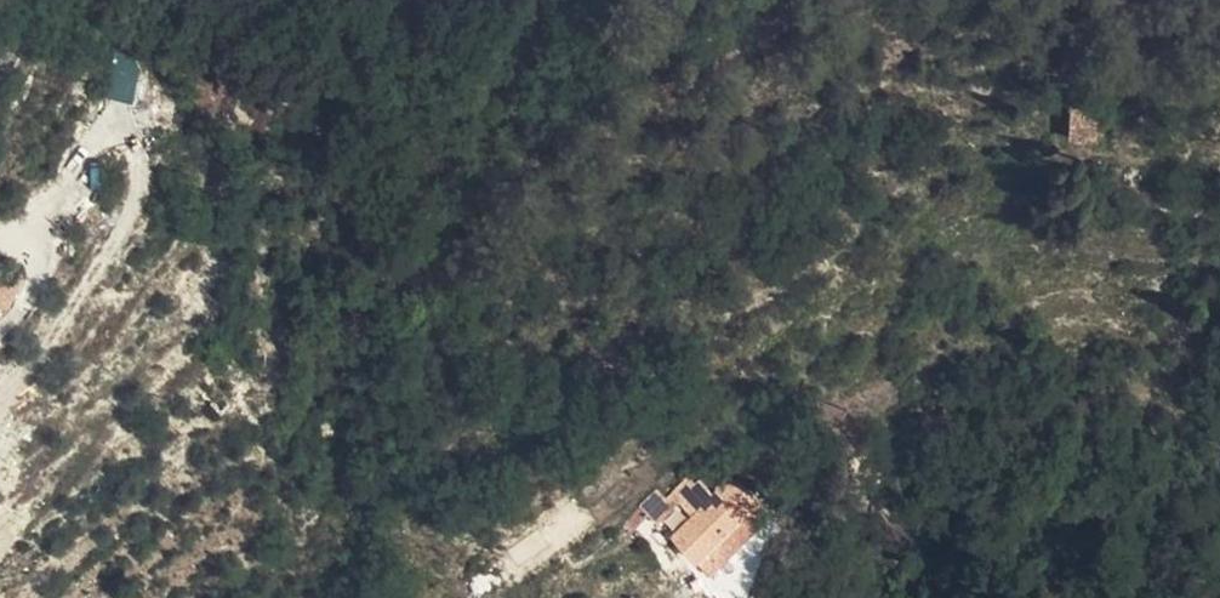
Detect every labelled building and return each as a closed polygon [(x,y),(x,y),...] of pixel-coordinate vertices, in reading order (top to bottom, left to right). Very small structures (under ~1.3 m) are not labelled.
[(108,98),(131,102),(139,61),(116,56),(108,98)] [(1069,142),(1099,141),(1098,101),(1067,103),(1069,142)] [(668,496),(686,515),(708,495),(687,474),(682,469),(660,490),(647,477),(627,496),(630,500),(638,509),(645,517),(668,496)] [(665,536),(691,563),(710,545),(736,521),(750,536),(771,513),(737,489),(716,487),(708,495),(686,515),(665,536)] [(628,518),(638,509),(630,500),(621,510),(628,518)] [(736,521),(710,545),(723,559),(750,536),(736,521)]
